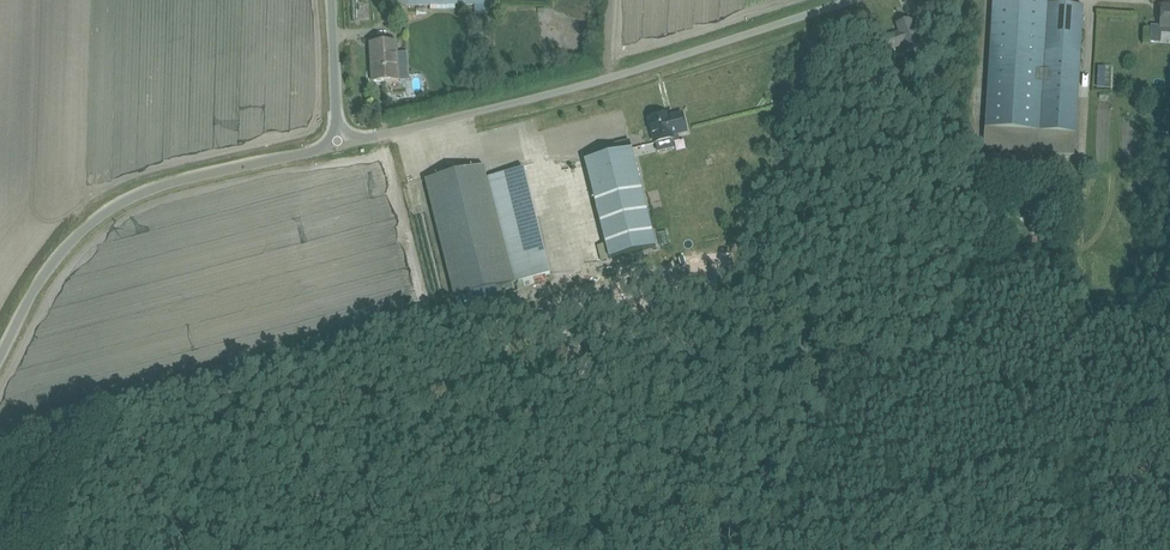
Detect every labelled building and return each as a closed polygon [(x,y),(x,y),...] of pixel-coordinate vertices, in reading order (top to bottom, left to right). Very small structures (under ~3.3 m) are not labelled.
[(493,0),(389,0),(389,6),(401,6),(474,5),(475,14),(493,14),(493,0)] [(992,9),(984,131),(983,151),(1075,156),(1076,136),(1083,7),(1047,5),(1048,0),(1046,0),(992,0),(992,9)] [(1162,7),(1160,27),(1169,27),(1169,7),(1162,7)] [(919,44),(915,32),(911,21),(897,25),(900,33),(883,39),(887,50),(903,44),(905,48),(919,44)] [(371,45),(373,82),(399,81),(396,43),(371,45)] [(651,120),(656,143),(672,139),(671,135),(686,131),(682,116),(667,120),(666,116),(651,120)] [(609,260),(657,248),(631,143),(598,151),(600,159),(585,162),(609,260)] [(453,296),(550,272),(524,169),(487,179),(484,166),(425,181),(453,296)] [(603,245),(596,247),(600,263),(608,261),(603,245)]
